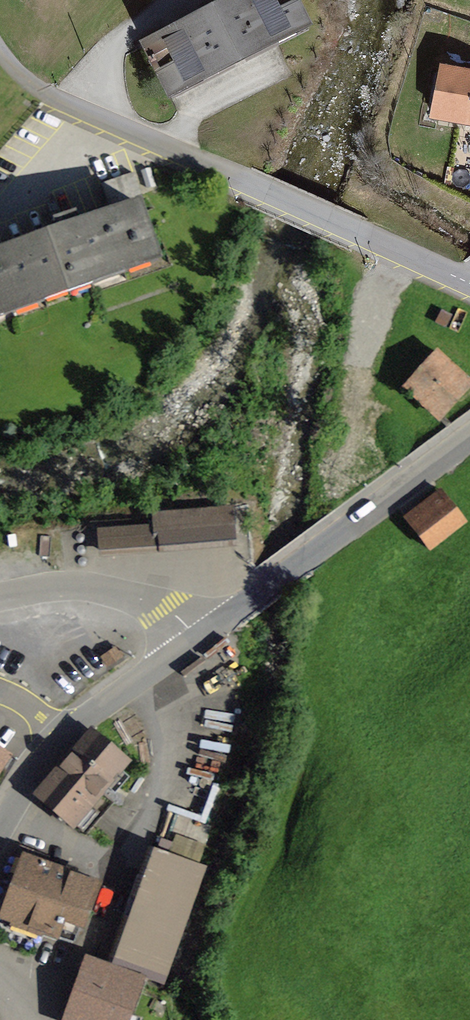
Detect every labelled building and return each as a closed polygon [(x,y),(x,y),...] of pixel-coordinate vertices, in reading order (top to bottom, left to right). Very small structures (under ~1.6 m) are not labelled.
[(145,45),(168,92),(304,23),(293,0),(251,0),(173,39),(169,32),(145,45)] [(442,67),(433,118),(469,124),(469,72),(442,67)] [(102,184),(109,205),(141,194),(133,173),(102,184)] [(154,252),(137,202),(111,211),(114,220),(0,260),(0,307),(154,252)] [(50,236),(79,225),(74,212),(53,220),(54,225),(48,227),(50,236)] [(469,382),(436,351),(405,386),(439,417),(469,382)] [(465,520),(434,481),(397,509),(428,549),(465,520)] [(157,527),(105,532),(106,554),(159,549),(158,537),(232,531),(230,509),(156,515),(157,527)] [(94,732),(66,761),(102,792),(107,786),(103,783),(107,778),(108,778),(124,759),(94,732)] [(66,761),(38,793),(85,833),(113,802),(102,792),(66,761)] [(14,855),(2,880),(0,885),(0,920),(2,922),(0,927),(0,936),(34,947),(41,928),(54,934),(75,938),(94,883),(45,866),(49,856),(28,849),(27,851),(30,852),(27,860),(14,855)] [(202,870),(151,852),(111,962),(141,973),(162,980),(202,870)] [(111,962),(109,968),(89,961),(68,1019),(124,1019),(141,973),(111,962)]
